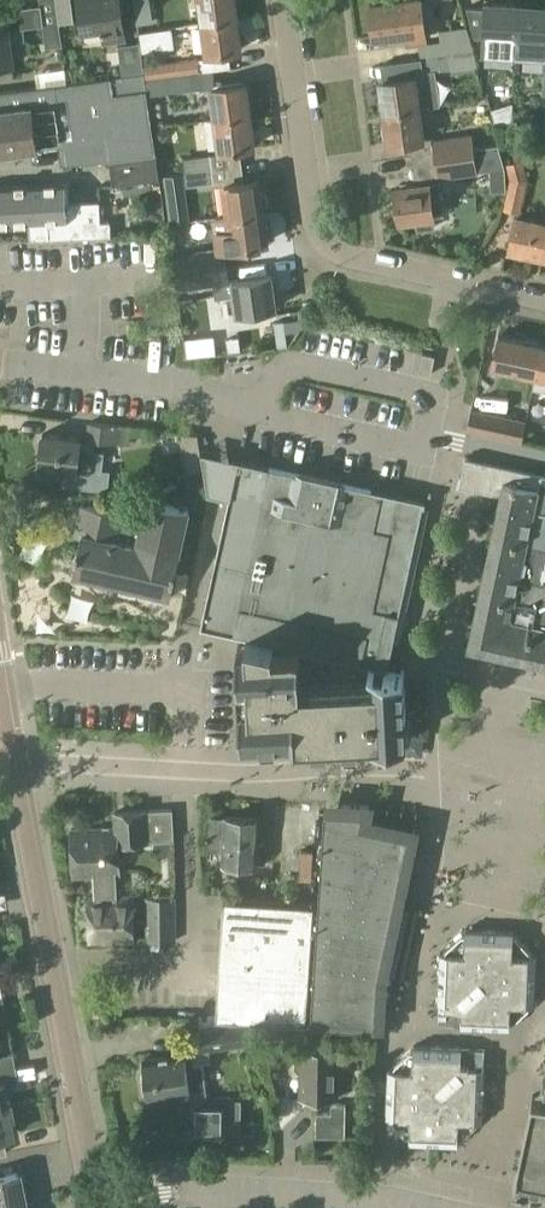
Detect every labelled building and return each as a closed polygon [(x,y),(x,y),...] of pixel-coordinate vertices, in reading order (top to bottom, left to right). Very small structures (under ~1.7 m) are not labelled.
[(10,28),(6,0),(0,0),(0,30),(10,28)] [(59,21),(56,0),(41,0),(45,23),(59,21)] [(84,32),(104,29),(106,42),(127,39),(121,0),(79,0),(84,32)] [(150,0),(136,0),(139,24),(153,22),(150,0)] [(237,17),(235,0),(201,0),(204,21),(237,17)] [(371,4),(376,36),(409,31),(410,40),(430,37),(424,0),(395,0),(371,4)] [(487,8),(467,7),(474,34),(485,35),(483,53),(517,55),(517,52),(520,5),(487,3),(487,8)] [(520,5),(517,52),(544,54),(544,7),(520,5)] [(237,17),(204,21),(208,53),(241,48),(237,17)] [(48,47),(62,45),(59,24),(59,21),(45,23),(48,47)] [(10,29),(10,28),(0,30),(0,65),(15,63),(13,44),(27,41),(25,26),(10,29)] [(173,26),(141,31),(143,50),(176,46),(173,26)] [(441,40),(420,43),(422,57),(450,53),(474,50),(467,26),(440,29),(441,40)] [(119,45),(123,73),(144,70),(141,42),(119,45)] [(424,69),(452,65),(450,53),(422,57),(424,69)] [(188,57),(144,63),(145,71),(146,77),(174,74),(190,72),(188,57)] [(190,72),(174,74),(146,77),(148,91),(203,84),(201,70),(190,72)] [(161,179),(157,154),(153,126),(148,91),(146,77),(145,71),(0,91),(0,152),(66,143),(68,162),(111,159),(114,185),(161,179)] [(381,80),(383,94),(380,97),(382,107),(385,108),(386,111),(419,106),(417,88),(434,86),(432,73),(381,80)] [(240,77),(215,80),(216,86),(213,87),(217,118),(251,113),(246,83),(241,83),(240,77)] [(496,121),(513,124),(514,101),(492,108),(496,121)] [(390,139),(390,142),(424,137),(421,120),(436,118),(434,104),(419,106),(386,111),(388,123),(382,127),(384,137),(390,139)] [(221,149),(242,146),(255,144),(251,113),(217,118),(221,149)] [(474,134),(433,140),(435,153),(475,148),(474,134)] [(439,176),(478,171),(478,166),(489,165),(486,146),(475,148),(435,153),(439,176)] [(212,154),(185,157),(187,171),(214,167),(212,154)] [(214,167),(187,171),(189,185),(216,181),(214,167)] [(185,172),(163,175),(166,197),(187,194),(185,172)] [(510,178),(504,207),(520,211),(526,181),(510,178)] [(246,180),(226,183),(230,214),(263,210),(263,209),(268,205),(267,194),(261,192),(259,179),(246,180)] [(396,186),(398,200),(395,201),(397,216),(400,215),(401,218),(417,216),(418,228),(435,225),(434,216),(444,214),(439,180),(396,186)] [(65,200),(65,184),(33,185),(33,184),(0,186),(0,220),(34,219),(35,234),(35,236),(60,235),(60,237),(66,237),(66,235),(102,234),(111,234),(112,234),(111,218),(101,219),(101,211),(100,199),(65,200)] [(234,245),(267,240),(267,238),(272,235),(271,224),(265,222),(263,210),(230,214),(215,216),(219,247),(234,245)] [(511,248),(543,255),(544,245),(544,221),(518,215),(511,248)] [(176,271),(178,288),(215,283),(231,281),(230,279),(228,264),(176,271)] [(231,281),(215,283),(217,298),(236,295),(238,311),(276,306),(275,293),(278,293),(276,276),(273,277),(272,274),(230,279),(231,281)] [(492,364),(536,374),(543,343),(498,333),(492,364)] [(543,343),(536,374),(534,386),(544,389),(544,343),(543,343)] [(432,373),(436,355),(423,352),(419,370),(432,373)] [(522,439),(526,420),(499,414),(495,432),(522,439)] [(90,422),(87,440),(131,443),(132,427),(90,422)] [(204,462),(198,435),(186,434),(179,433),(186,465),(204,462)] [(44,434),(44,436),(40,438),(38,441),(38,444),(40,447),(42,449),(40,466),(67,469),(65,486),(105,490),(107,472),(92,470),(94,453),(80,451),(81,438),(44,434)] [(465,457),(460,485),(492,492),(495,478),(544,489),(544,474),(465,457)] [(427,499),(239,458),(202,625),(235,632),(248,635),(389,666),(390,666),(427,499)] [(194,498),(209,496),(204,462),(186,465),(187,472),(190,472),(194,498)] [(495,478),(492,492),(501,494),(493,535),(526,543),(526,542),(544,546),(544,489),(495,478)] [(148,497),(143,520),(111,512),(111,510),(82,504),(76,535),(82,536),(74,571),(171,594),(181,553),(179,553),(190,507),(148,497)] [(512,601),(522,603),(544,590),(544,546),(526,542),(526,543),(493,535),(480,594),(512,601)] [(480,594),(470,645),(525,658),(535,612),(544,606),(544,590),(522,603),(512,601),(480,594)] [(535,612),(525,658),(544,662),(544,606),(535,612)] [(248,635),(248,643),(239,644),(244,735),(295,733),(295,742),(365,738),(409,736),(405,670),(389,666),(248,635)] [(70,829),(75,875),(95,874),(96,887),(108,887),(118,887),(117,873),(121,873),(118,842),(174,836),(171,805),(113,811),(115,824),(70,829)] [(312,1022),(367,1025),(374,1026),(377,1000),(383,1001),(394,925),(384,924),(401,846),(401,840),(399,834),(396,829),(391,825),(385,823),(367,819),(370,807),(342,805),(341,810),(327,809),(326,809),(320,901),(312,1022)] [(257,864),(259,819),(224,816),(224,818),(208,817),(206,847),(223,848),(223,862),(257,864)] [(92,896),(93,939),(134,938),(133,895),(118,895),(118,887),(108,887),(96,887),(96,896),(92,896)] [(176,938),(175,896),(148,896),(149,939),(176,938)] [(307,1021),(314,904),(226,898),(219,1016),(307,1021)] [(442,950),(440,999),(441,999),(440,1022),(462,1023),(462,1024),(511,1026),(511,1020),(514,1021),(530,1006),(530,1003),(536,1003),(537,954),(532,954),(532,951),(518,935),(515,935),(515,930),(466,928),(466,933),(463,933),(447,948),(447,951),(442,950)] [(104,987),(91,990),(95,1012),(108,1009),(104,987)] [(196,1031),(199,1050),(255,1043),(252,1024),(196,1031)] [(414,1050),(411,1049),(395,1064),(395,1067),(390,1067),(388,1116),(393,1116),(393,1119),(408,1135),(411,1135),(411,1140),(459,1142),(460,1137),(463,1137),(478,1122),(479,1119),(484,1120),(486,1071),(485,1071),(486,1048),(463,1047),(463,1046),(414,1044),(414,1050)] [(339,1049),(302,1049),(302,1054),(296,1059),(296,1070),(302,1074),(302,1099),(339,1099),(339,1049)] [(174,1057),(146,1060),(145,1059),(144,1059),(146,1078),(143,1078),(145,1095),(148,1094),(148,1096),(197,1089),(197,1094),(207,1093),(206,1088),(203,1063),(195,1064),(193,1051),(173,1053),(174,1057)] [(2,1080),(0,1081),(0,1109),(11,1107),(10,1100),(6,1101),(3,1081),(2,1080)] [(242,1099),(211,1098),(207,1098),(207,1093),(197,1094),(197,1103),(197,1129),(199,1129),(199,1127),(229,1127),(233,1121),(241,1122),(242,1099)] [(534,1095),(516,1177),(544,1184),(544,1097),(534,1095)] [(346,1138),(346,1105),(334,1105),(334,1114),(319,1113),(317,1137),(346,1138)] [(6,1152),(3,1136),(13,1134),(9,1113),(12,1113),(11,1107),(0,1109),(0,1153),(6,1152)] [(0,1175),(0,1207),(16,1207),(24,1207),(17,1171),(0,1175)]
